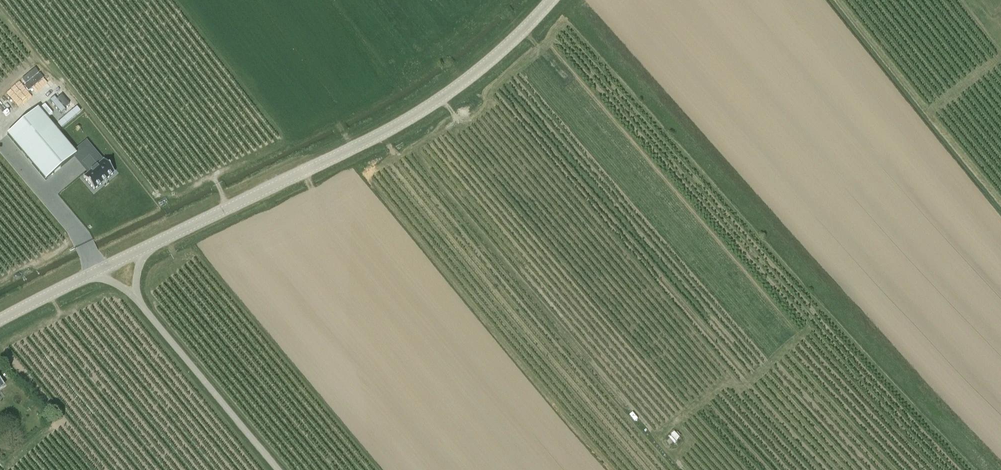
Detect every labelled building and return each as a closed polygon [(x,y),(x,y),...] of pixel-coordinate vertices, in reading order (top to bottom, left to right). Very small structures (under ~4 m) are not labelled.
[(58,92),(49,99),(62,115),(66,111),(65,108),(69,104),(58,92)] [(1,125),(13,113),(0,99),(0,124),(1,125)] [(43,103),(39,107),(47,116),(51,113),(43,103)] [(8,133),(8,134),(45,180),(78,154),(40,108),(8,133)] [(74,110),(59,122),(62,127),(78,114),(74,110)] [(91,158),(98,153),(93,147),(99,142),(84,122),(71,133),(91,158)] [(91,172),(84,178),(94,190),(114,173),(104,161),(98,166),(90,157),(83,163),(91,172)] [(677,441),(682,437),(675,430),(671,434),(677,441)] [(667,438),(663,441),(668,449),(673,445),(667,438)]
